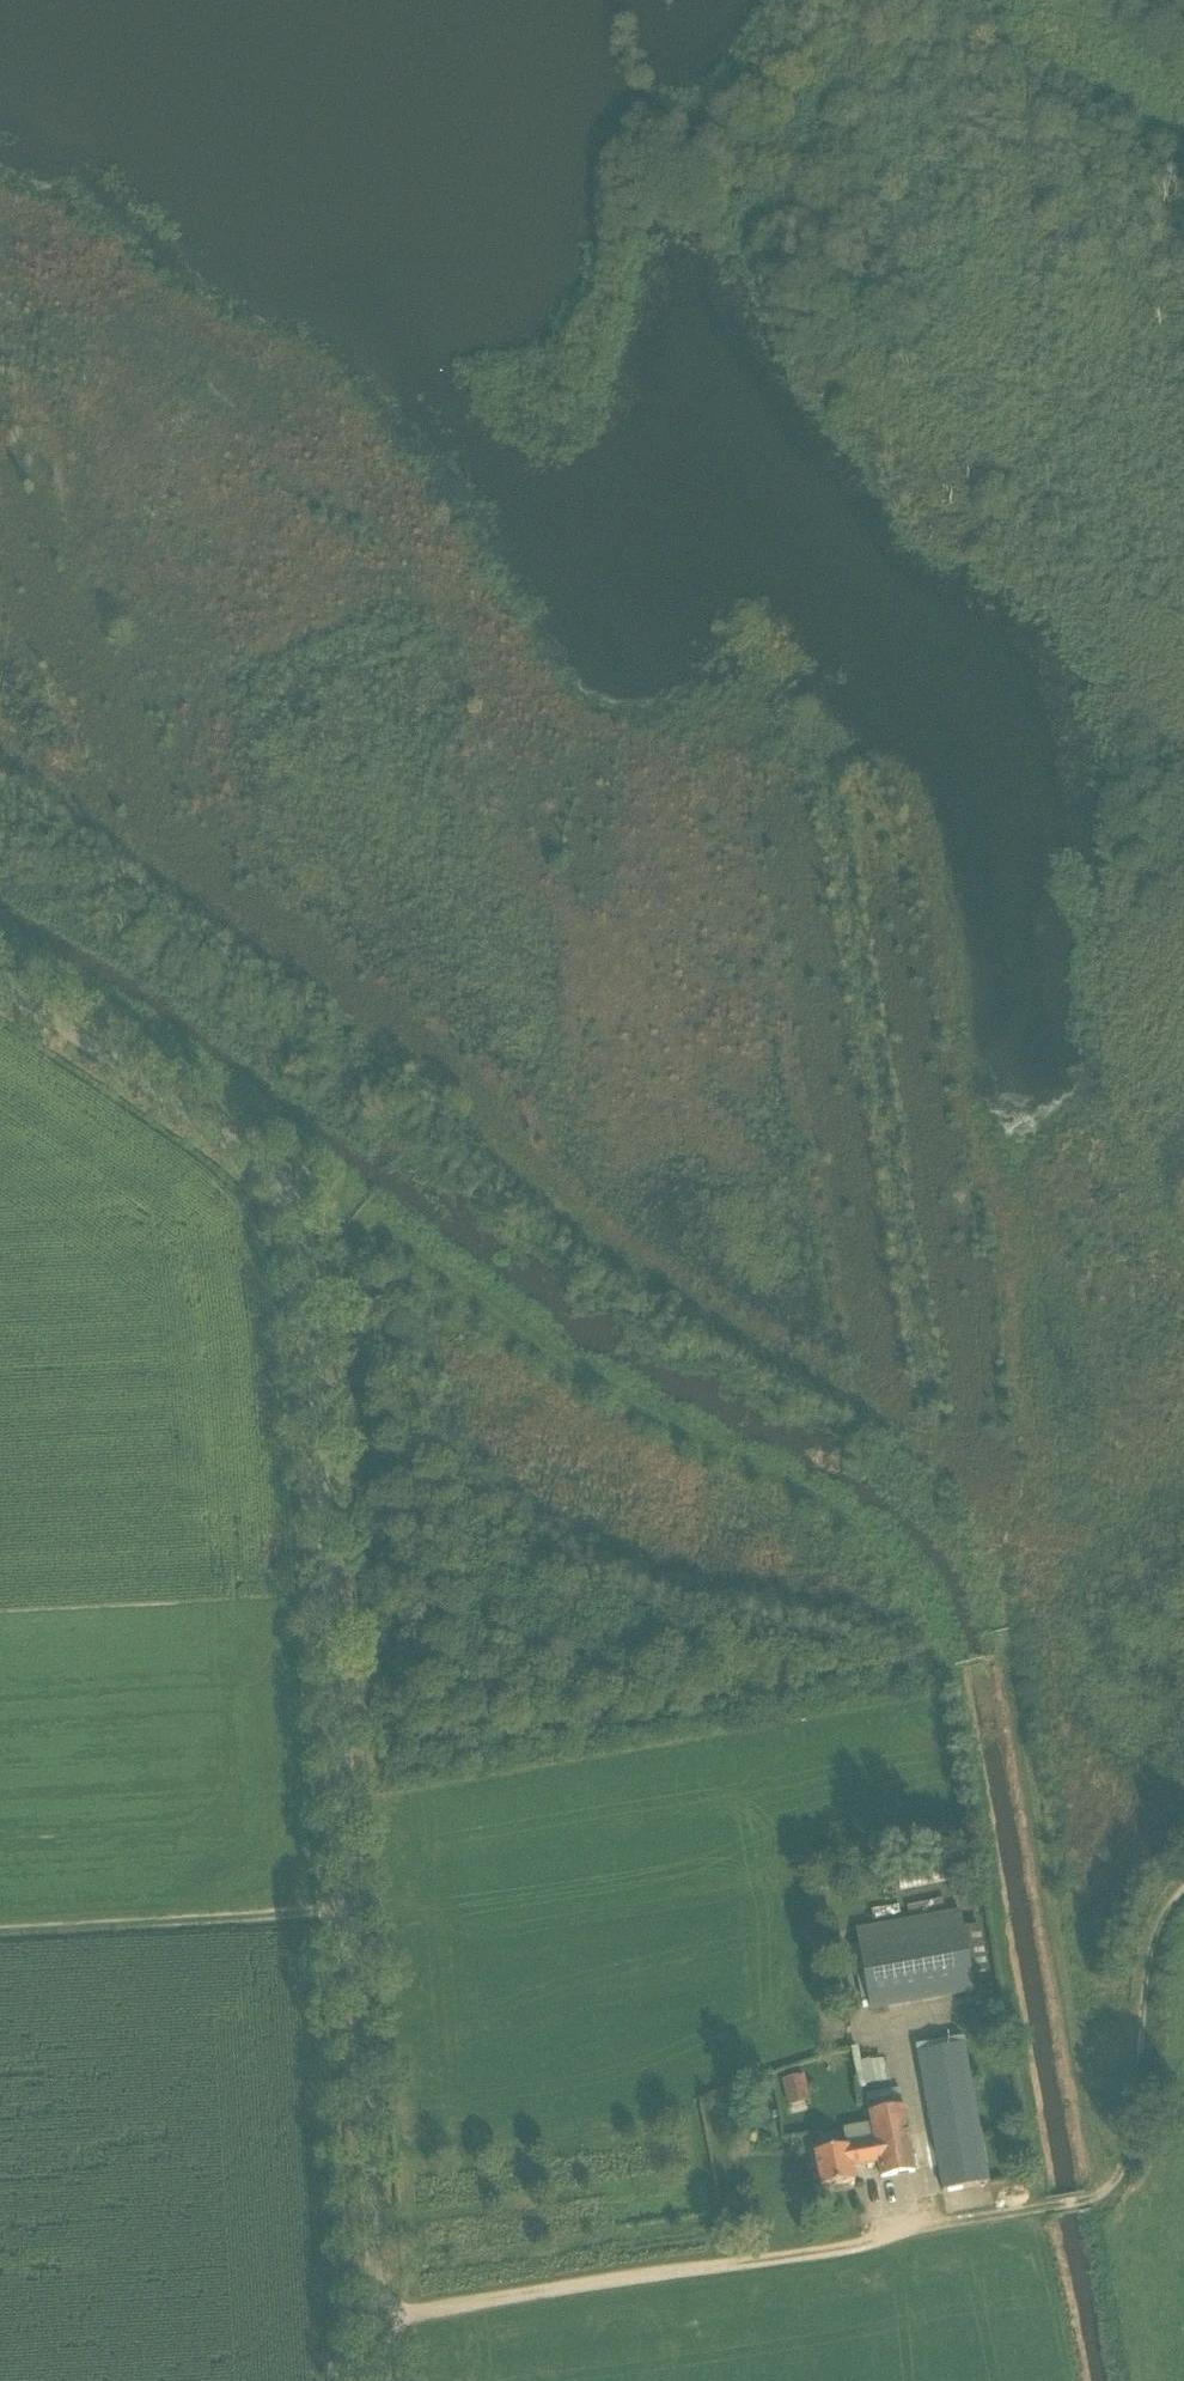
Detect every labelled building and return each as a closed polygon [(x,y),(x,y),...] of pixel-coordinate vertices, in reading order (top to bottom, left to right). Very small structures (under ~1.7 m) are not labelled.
[(960,1912),(931,1917),(855,1931),(869,2013),(946,1999),(975,1993),(972,1976),(988,1973),(979,1925),(963,1928),(960,1912)] [(918,2054),(944,2192),(990,2184),(965,2045),(918,2054)] [(862,2064),(866,2086),(888,2082),(884,2061),(862,2064)] [(786,2098),(809,2093),(806,2076),(783,2081),(786,2098)] [(882,2178),(915,2172),(902,2096),(867,2103),(872,2123),(843,2128),(847,2147),(815,2152),(822,2189),(855,2183),(853,2169),(874,2165),(880,2164),(882,2178)]
